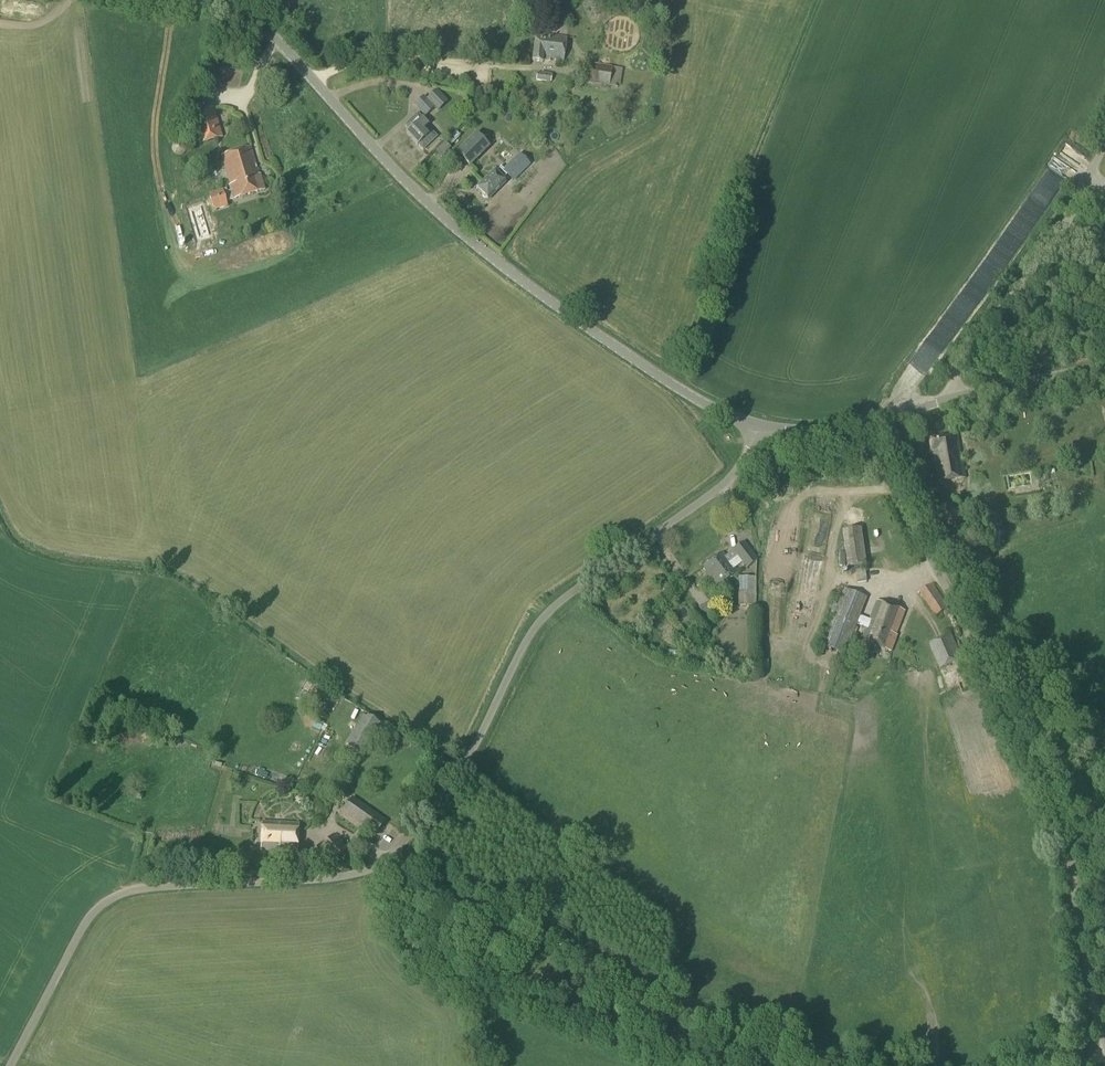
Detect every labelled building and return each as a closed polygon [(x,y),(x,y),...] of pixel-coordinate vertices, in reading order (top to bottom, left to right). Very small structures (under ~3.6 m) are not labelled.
[(571,0),(559,0),(558,12),(547,10),(546,17),(569,19),(571,0)] [(601,0),(585,0),(584,9),(600,10),(601,0)] [(562,61),(565,38),(536,34),(532,62),(542,63),(543,58),(562,61)] [(609,87),(611,67),(588,63),(585,83),(609,87)] [(550,83),(551,75),(537,73),(536,81),(550,83)] [(447,102),(436,90),(427,100),(423,96),(414,105),(425,117),(433,109),(437,112),(447,102)] [(470,115),(477,107),(471,101),(464,109),(470,115)] [(199,145),(223,138),(214,108),(190,115),(199,145)] [(418,146),(423,151),(437,137),(427,126),(429,125),(417,113),(404,126),(408,130),(405,134),(417,146),(418,146)] [(452,145),(460,136),(455,131),(447,140),(452,145)] [(485,143),(475,134),(455,153),(470,168),(490,148),(489,147),(494,143),(490,138),(485,143)] [(1069,146),(1063,153),(1086,171),(1091,163),(1069,146)] [(258,176),(250,148),(221,157),(230,185),(228,186),(230,192),(226,193),(225,191),(222,192),(221,191),(208,195),(213,211),(227,207),(225,203),(264,191),(260,175),(258,176)] [(529,167),(517,155),(503,170),(500,167),(476,190),(488,201),(506,183),(505,182),(510,178),(513,182),(529,167)] [(961,454),(958,437),(928,441),(930,452),(933,452),(938,483),(965,479),(962,458),(964,458),(964,454),(961,454)] [(942,528),(964,523),(959,503),(937,508),(942,528)] [(846,568),(865,565),(860,529),(842,531),(846,568)] [(746,569),(756,561),(743,543),(732,551),(737,557),(742,563),(746,569)] [(825,557),(825,545),(812,545),(812,557),(825,557)] [(742,563),(737,557),(728,563),(721,554),(702,568),(716,588),(736,573),(733,570),(742,563)] [(857,583),(866,582),(864,569),(855,570),(857,583)] [(757,576),(744,576),(743,602),(756,602),(757,576)] [(935,616),(948,608),(932,584),(919,593),(935,616)] [(869,620),(858,617),(865,598),(843,590),(822,647),(844,655),(855,625),(865,629),(856,651),(867,655),(870,646),(889,653),(903,612),(875,602),(869,620)] [(705,619),(718,611),(712,600),(698,608),(705,619)] [(714,629),(713,622),(702,624),(704,631),(714,629)] [(940,669),(961,660),(950,635),(929,644),(940,669)] [(311,694),(324,700),(330,689),(316,683),(311,694)] [(335,703),(338,697),(331,694),(328,700),(335,703)] [(380,725),(368,717),(349,746),(348,747),(361,755),(374,734),(391,745),(392,743),(394,744),(399,736),(397,735),(399,733),(382,723),(380,725)] [(375,836),(385,821),(352,799),(342,814),(375,836)] [(296,850),(297,824),(262,822),(261,852),(279,852),(279,850),(296,850)] [(332,864),(348,849),(335,834),(319,849),(332,864)]
